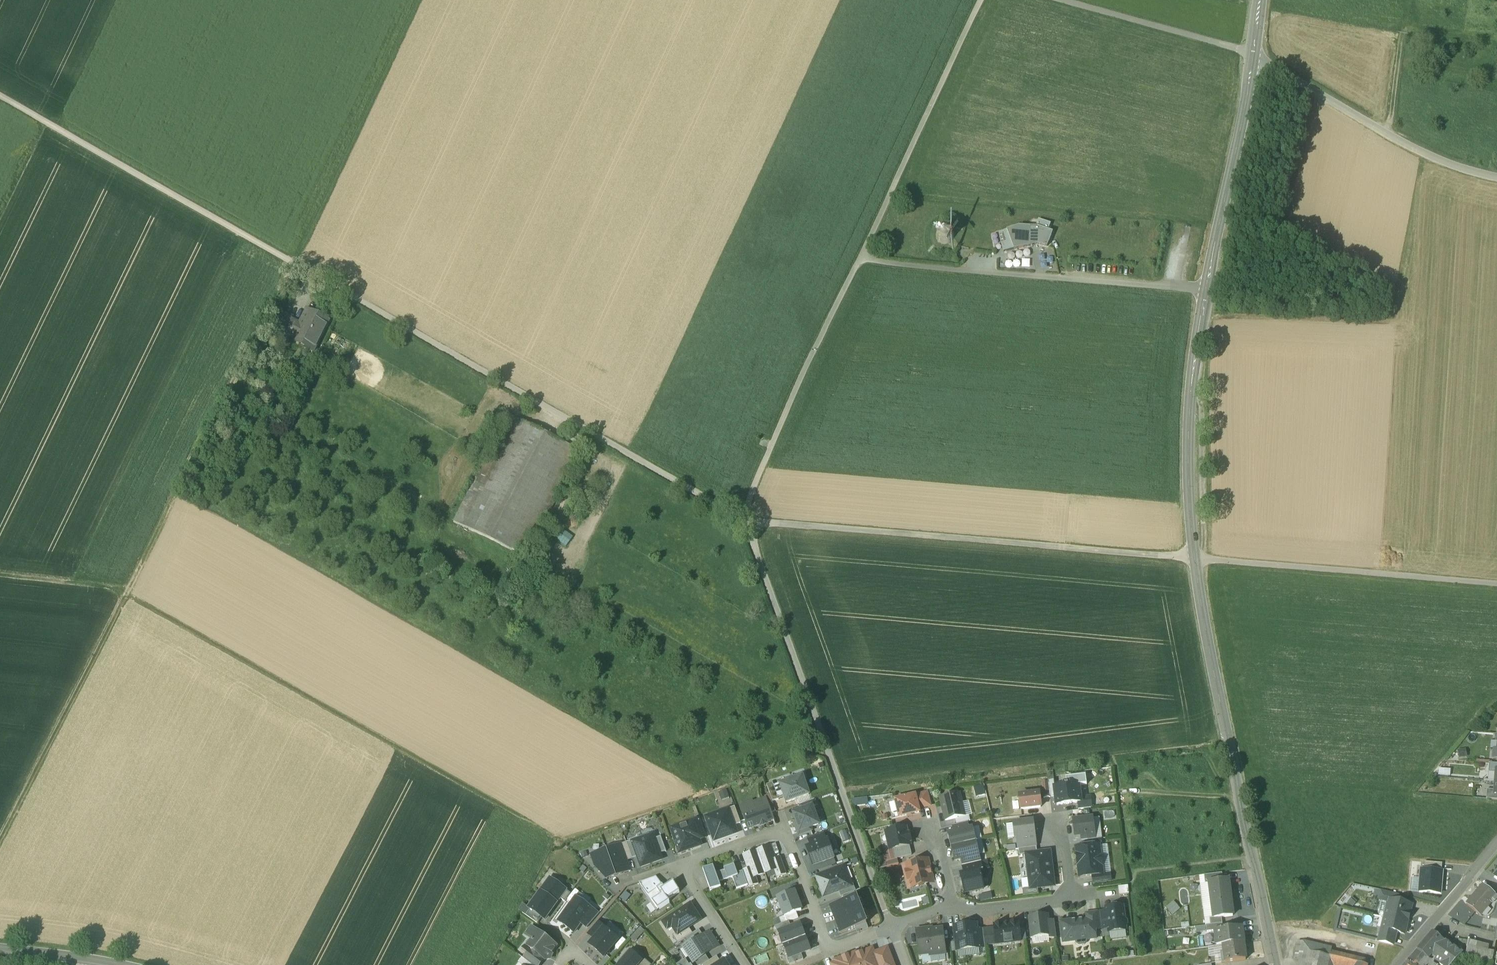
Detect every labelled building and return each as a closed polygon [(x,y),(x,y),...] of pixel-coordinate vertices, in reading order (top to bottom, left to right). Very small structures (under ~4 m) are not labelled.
[(1038,227),(1019,227),(1007,231),(1014,250),(1038,245),(1047,247),(1053,233),(1038,227)] [(954,240),(954,237),(954,233),(952,230),(949,228),(945,228),(942,228),(939,230),(937,233),(936,237),(937,240),(939,243),(942,245),(945,246),(948,246),(949,245),(952,243),(953,241),(954,240)] [(961,248),(953,241),(953,242),(952,243),(951,244),(949,245),(948,246),(955,253),(961,248)] [(299,327),(298,330),(297,329),(292,338),(291,342),(313,353),(327,326),(305,315),(299,327)] [(292,323),(280,317),(268,343),(280,348),(286,335),(292,323)] [(292,323),(286,335),(292,338),(297,329),(298,330),(299,327),(292,323)] [(579,453),(508,416),(458,515),(453,523),(525,560),(579,453)] [(458,515),(450,511),(446,519),(453,523),(458,515)] [(1489,763),(1488,773),(1496,773),(1496,770),(1496,764),(1489,763)] [(803,777),(780,785),(785,798),(787,803),(809,795),(803,777)] [(779,800),(775,787),(773,783),(767,785),(773,802),(779,800)] [(785,798),(780,785),(775,787),(779,800),(785,798)] [(1065,786),(1055,788),(1056,797),(1057,805),(1069,804),(1067,786),(1066,786),(1066,785),(1065,786)] [(1078,785),(1068,786),(1068,785),(1067,785),(1067,786),(1069,804),(1077,803),(1080,802),(1080,798),(1078,785)] [(1487,790),(1486,799),(1496,800),(1496,794),(1495,794),(1495,790),(1487,790)] [(1039,793),(1019,796),(1021,810),(1041,807),(1039,793)] [(927,794),(915,796),(918,809),(930,806),(927,794)] [(959,794),(940,798),(945,821),(955,818),(963,816),(960,804),(962,803),(959,794)] [(915,796),(889,802),(893,815),(899,814),(900,818),(919,813),(918,809),(915,796)] [(853,798),(853,806),(867,804),(867,797),(853,798)] [(1091,797),(1080,798),(1080,802),(1077,803),(1078,810),(1092,808),(1091,797)] [(753,801),(741,805),(749,828),(761,823),(762,825),(766,824),(765,822),(772,819),(765,799),(754,803),(753,801)] [(798,806),(801,812),(812,808),(817,806),(815,799),(798,806)] [(728,809),(728,810),(734,826),(741,824),(735,807),(728,809)] [(798,825),(801,832),(810,828),(818,825),(812,808),(801,812),(794,815),(798,825)] [(728,810),(706,818),(714,841),(737,833),(734,826),(728,810)] [(963,816),(955,818),(957,825),(967,822),(970,821),(969,815),(963,816)] [(1093,818),(1073,820),(1075,836),(1081,835),(1094,833),(1093,818)] [(691,822),(692,823),(693,827),(694,826),(699,840),(707,838),(700,819),(691,822)] [(1033,821),(1013,824),(1015,839),(1017,839),(1035,836),(1033,821)] [(957,825),(953,826),(954,832),(968,829),(967,822),(957,825)] [(692,823),(671,830),(679,854),(701,846),(699,840),(694,826),(693,827),(692,823)] [(796,826),(800,835),(811,831),(810,828),(801,832),(798,825),(796,826)] [(906,828),(886,833),(890,851),(893,850),(909,846),(910,846),(906,828)] [(954,832),(949,834),(952,847),(975,842),(972,828),(968,829),(954,832)] [(807,838),(811,847),(827,841),(823,832),(807,838)] [(1094,833),(1081,835),(1082,842),(1088,841),(1095,840),(1094,833)] [(633,842),(632,843),(638,858),(641,867),(662,860),(660,854),(654,839),(653,835),(633,842)] [(1035,836),(1017,839),(1018,849),(1036,847),(1035,836)] [(661,837),(654,839),(660,854),(666,852),(661,837)] [(632,843),(633,842),(633,841),(626,843),(632,860),(638,858),(632,843)] [(811,847),(807,849),(813,865),(834,858),(828,841),(827,841),(811,847)] [(975,842),(952,847),(955,861),(975,856),(978,856),(975,842)] [(627,862),(632,860),(626,843),(621,845),(627,862)] [(627,862),(621,845),(592,855),(595,866),(607,880),(630,872),(627,862)] [(1102,846),(1099,846),(1102,874),(1110,873),(1106,845),(1102,846)] [(909,846),(893,850),(895,860),(912,856),(909,846)] [(1089,847),(1077,848),(1080,877),(1092,876),(1102,875),(1102,874),(1099,846),(1098,846),(1089,847)] [(775,860),(770,847),(757,852),(765,874),(774,871),(778,869),(775,860)] [(1036,847),(1018,849),(1019,856),(1026,855),(1026,854),(1037,853),(1036,847)] [(765,874),(757,852),(744,857),(749,869),(752,879),(756,877),(765,874)] [(1037,853),(1026,854),(1026,855),(1030,889),(1054,886),(1050,852),(1037,853)] [(975,856),(961,860),(963,866),(977,863),(976,863),(975,856)] [(781,858),(775,860),(778,869),(774,871),(777,878),(787,875),(781,858)] [(927,861),(921,862),(925,879),(931,877),(927,861)] [(921,862),(906,866),(907,872),(906,872),(908,881),(909,881),(911,888),(927,884),(925,879),(921,862)] [(977,863),(963,866),(964,874),(979,871),(982,871),(980,862),(976,863),(977,863)] [(1425,863),(1424,871),(1442,872),(1442,864),(1425,863)] [(713,867),(703,871),(711,892),(721,888),(719,883),(733,878),(738,876),(738,874),(735,865),(724,869),(724,871),(716,874),(713,867)] [(839,892),(852,887),(851,885),(844,867),(816,877),(824,897),(839,892)] [(759,885),(756,877),(752,879),(749,869),(743,871),(748,885),(749,888),(759,885)] [(1424,871),(1420,870),(1419,892),(1440,894),(1442,872),(1424,871)] [(743,871),(738,874),(738,876),(733,878),(737,890),(748,885),(743,871)] [(964,874),(961,875),(965,894),(983,889),(979,871),(964,874)] [(1110,873),(1102,874),(1102,875),(1092,876),(1093,884),(1111,881),(1110,873)] [(1222,873),(1204,875),(1205,884),(1209,883),(1223,881),(1222,873)] [(639,883),(643,889),(648,897),(657,891),(657,890),(662,886),(656,877),(639,883)] [(551,880),(542,893),(540,892),(529,908),(530,909),(542,918),(545,920),(560,899),(565,902),(571,894),(551,880)] [(1223,881),(1209,883),(1205,884),(1209,918),(1213,918),(1213,919),(1221,918),(1233,916),(1228,880),(1223,881)] [(648,897),(643,889),(642,890),(656,912),(670,903),(668,900),(680,893),(674,883),(665,889),(663,886),(662,886),(657,890),(657,891),(648,897)] [(853,885),(851,885),(852,887),(839,892),(841,897),(843,897),(854,892),(856,892),(853,885)] [(1480,917),(1491,903),(1489,901),(1491,898),(1495,901),(1496,899),(1496,896),(1483,885),(1466,905),(1480,917)] [(796,913),(802,911),(794,892),(778,898),(785,917),(796,913)] [(854,892),(843,897),(845,903),(857,898),(854,892)] [(979,895),(980,901),(992,899),(991,892),(979,895)] [(1399,896),(1381,892),(1379,901),(1388,903),(1388,901),(1397,903),(1399,896)] [(581,924),(592,909),(576,898),(559,922),(574,933),(581,924)] [(836,921),(862,911),(857,898),(845,903),(831,909),(836,921)] [(1173,901),(1166,906),(1172,914),(1180,908),(1173,901)] [(1397,903),(1388,901),(1388,903),(1384,917),(1407,923),(1411,906),(1397,903)] [(529,908),(523,904),(519,911),(526,916),(530,909),(529,908)] [(701,921),(691,906),(662,924),(667,932),(673,928),(677,934),(678,935),(689,928),(701,921)] [(1123,907),(1106,909),(1106,911),(1109,929),(1109,932),(1125,930),(1125,927),(1127,925),(1126,921),(1124,920),(1123,907)] [(542,918),(530,909),(526,916),(537,924),(542,918)] [(592,909),(581,924),(587,929),(599,915),(592,909)] [(862,911),(836,921),(841,934),(855,929),(866,924),(867,924),(862,911)] [(1106,911),(1100,912),(1102,930),(1109,929),(1106,911)] [(798,919),(796,913),(785,917),(780,919),(782,925),(789,922),(798,919)] [(1086,914),(1087,919),(1060,922),(1063,943),(1076,941),(1076,943),(1079,946),(1084,945),(1086,942),(1086,940),(1094,939),(1093,930),(1100,930),(1098,913),(1086,914)] [(1054,920),(1048,921),(1047,916),(1030,918),(1032,937),(1048,935),(1049,939),(1056,938),(1054,920)] [(1407,923),(1384,917),(1380,934),(1393,937),(1394,931),(1404,934),(1407,923)] [(593,941),(604,929),(605,927),(598,922),(586,935),(593,941)] [(779,933),(791,929),(789,922),(782,925),(775,927),(778,934),(779,933)] [(985,946),(997,944),(1020,941),(1018,922),(994,925),(995,928),(983,930),(985,946)] [(866,924),(855,929),(858,934),(869,930),(866,924)] [(1210,925),(1206,926),(1207,932),(1215,931),(1215,930),(1223,929),(1222,924),(1210,925)] [(806,938),(801,925),(791,929),(779,933),(784,946),(806,938)] [(979,948),(977,930),(976,925),(954,927),(957,951),(979,948)] [(639,926),(629,938),(635,942),(644,931),(639,926)] [(531,927),(525,935),(529,939),(536,931),(531,927)] [(1223,929),(1215,930),(1215,931),(1217,946),(1219,946),(1223,946),(1244,943),(1242,927),(1223,929)] [(678,935),(677,934),(672,937),(677,944),(684,940),(693,935),(689,928),(678,935)] [(618,942),(604,929),(593,941),(589,945),(604,958),(618,942)] [(942,929),(925,931),(925,934),(927,955),(945,953),(942,929)] [(694,962),(698,960),(705,955),(718,947),(709,934),(704,937),(699,930),(693,935),(684,940),(687,945),(684,947),(694,962)] [(977,930),(979,948),(985,948),(985,946),(983,930),(977,930)] [(557,947),(536,931),(529,939),(532,941),(528,947),(544,960),(545,960),(550,959),(557,947)] [(1432,932),(1417,951),(1427,958),(1428,959),(1435,951),(1436,951),(1437,950),(1433,947),(1440,938),(1432,932)] [(925,934),(917,935),(920,956),(927,955),(925,934)] [(1393,937),(1380,934),(1378,941),(1391,944),(1393,937)] [(806,938),(784,946),(789,959),(801,954),(811,951),(806,938)] [(1440,938),(1433,947),(1437,950),(1444,941),(1440,938)] [(1289,958),(1299,961),(1303,942),(1293,940),(1289,958)] [(1444,941),(1437,950),(1436,951),(1439,954),(1435,960),(1440,964),(1439,964),(1452,964),(1462,954),(1444,942),(1444,941)] [(1489,946),(1469,941),(1468,945),(1474,946),(1488,950),(1489,946)] [(1303,942),(1299,961),(1309,963),(1311,953),(1330,958),(1331,953),(1331,950),(1303,942)] [(1244,943),(1223,946),(1224,952),(1220,953),(1222,963),(1246,960),(1244,943)] [(528,947),(526,946),(522,951),(527,954),(524,959),(531,964),(540,964),(544,960),(528,947)] [(1219,946),(1217,946),(1212,947),(1215,964),(1222,963),(1220,953),(1219,946)] [(1488,950),(1474,946),(1472,957),(1486,960),(1488,950)] [(874,954),(878,964),(893,964),(887,949),(874,954)] [(833,964),(878,964),(874,954),(872,950),(856,956),(856,954),(836,962),(836,964),(833,964)] [(619,963),(621,964),(620,964),(638,964),(641,961),(630,951),(619,963)] [(1417,951),(1407,962),(1412,964),(1422,964),(1424,963),(1427,958),(1417,951)] [(1311,953),(1309,963),(1308,964),(1329,964),(1330,958),(1311,953)] [(1331,953),(1330,958),(1329,964),(1365,964),(1366,961),(1331,953)] [(801,954),(789,959),(787,959),(789,964),(791,964),(804,960),(801,954)] [(709,962),(705,955),(698,960),(701,964),(704,964),(709,962)] [(704,964),(719,964),(721,964),(717,957),(709,962),(704,964)]
